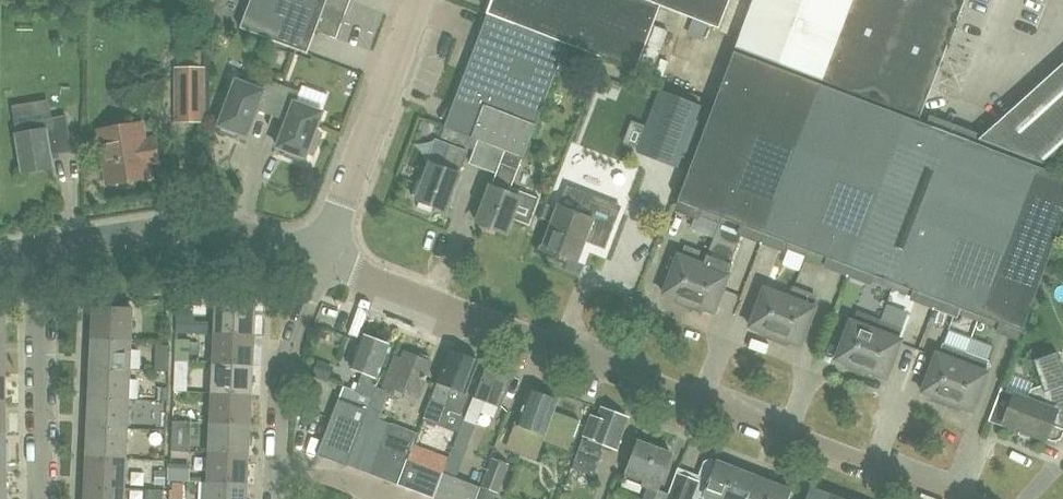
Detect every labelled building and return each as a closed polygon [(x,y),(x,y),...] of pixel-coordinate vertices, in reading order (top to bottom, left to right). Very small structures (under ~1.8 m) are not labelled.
[(343,19),(290,0),(251,0),(240,28),(308,54),(316,31),(336,38),(343,19)] [(343,19),(350,0),(290,0),(343,19)] [(487,14),(567,44),(636,71),(661,5),(719,28),(730,0),(492,0),(487,14)] [(737,47),(921,118),(966,0),(755,0),(737,47)] [(506,151),(522,157),(524,158),(567,44),(487,14),(488,14),(445,128),(479,141),(493,146),(506,151)] [(203,121),(203,69),(203,52),(181,53),(181,69),(177,69),(177,121),(203,121)] [(720,223),(778,69),(734,52),(678,202),(699,210),(697,214),(720,223)] [(979,140),(1058,169),(1062,164),(1062,64),(995,125),(979,140)] [(765,235),(821,85),(778,69),(720,223),(743,231),(744,227),(765,235)] [(272,116),(284,86),(267,79),(263,91),(236,81),(229,99),(223,97),(215,118),(222,121),(220,126),(223,127),(221,132),(236,137),(238,133),(247,136),(257,110),(272,116)] [(806,255),(865,102),(821,85),(765,235),(785,242),(784,247),(806,255)] [(284,86),(272,116),(288,122),(278,147),(287,151),(285,156),(301,161),(302,157),(305,158),(307,153),(314,155),(321,134),(315,132),(322,113),(296,103),(300,92),(284,86)] [(701,106),(660,90),(637,152),(678,167),(701,106)] [(851,267),(908,118),(865,102),(806,255),(829,264),(830,260),(851,267)] [(66,116),(16,124),(24,173),(52,169),(50,155),(72,152),(66,116)] [(892,288),(951,134),(908,118),(851,267),(871,275),(870,279),(892,288)] [(149,163),(158,162),(154,139),(145,141),(142,123),(99,130),(108,185),(151,178),(149,163)] [(479,141),(445,128),(441,136),(475,149),(479,141)] [(937,300),(994,151),(951,134),(892,288),(915,297),(917,292),(937,300)] [(475,149),(470,163),(484,168),(493,146),(479,141),(475,149)] [(418,179),(412,195),(418,198),(417,200),(420,202),(418,208),(431,213),(434,207),(446,211),(460,175),(459,174),(467,152),(451,145),(442,168),(431,164),(424,181),(418,179)] [(492,187),(478,223),(506,234),(512,219),(530,226),(538,204),(520,197),(508,193),(517,171),(522,157),(506,151),(498,173),(492,187)] [(979,321),(1037,167),(994,151),(937,300),(958,308),(956,312),(979,321)] [(979,321),(1001,329),(1003,325),(1022,332),(1062,220),(1062,177),(1037,167),(979,321)] [(553,223),(544,249),(576,261),(584,240),(605,248),(618,212),(592,202),(586,218),(559,208),(559,209),(553,223)] [(688,308),(708,255),(686,247),(682,257),(678,256),(664,295),(675,299),(673,302),(688,308)] [(729,264),(708,256),(708,255),(688,308),(702,313),(703,310),(714,314),(729,275),(725,274),(729,264)] [(815,308),(812,306),(815,296),(794,288),(790,298),(774,341),(788,346),(790,343),(801,347),(815,308)] [(774,341),(790,298),(765,289),(750,327),(761,332),(760,335),(774,341)] [(215,334),(255,336),(256,305),(216,303),(215,334)] [(92,339),(132,340),(133,310),(93,308),(92,339)] [(860,373),(880,321),(858,313),(854,323),(851,321),(836,360),(847,364),(846,368),(860,373)] [(178,333),(195,334),(195,320),(196,316),(183,316),(178,315),(178,333)] [(880,321),(860,373),(874,379),(876,375),(887,379),(901,341),(898,339),(902,329),(880,321)] [(337,404),(379,419),(389,392),(383,390),(376,387),(379,378),(377,377),(387,352),(390,353),(392,348),(389,347),(389,346),(376,341),(378,337),(366,333),(365,337),(363,336),(351,368),(362,372),(355,391),(344,386),(337,404)] [(253,365),(255,336),(215,334),(213,363),(253,365)] [(131,370),(132,340),(92,339),(91,368),(131,370)] [(966,354),(965,353),(945,345),(941,355),(937,354),(922,393),(933,397),(932,401),(946,406),(966,354)] [(449,351),(423,420),(438,425),(444,408),(462,415),(471,392),(467,391),(478,362),(459,354),(452,352),(450,351),(449,351)] [(420,354),(417,357),(405,352),(402,359),(396,357),(383,390),(389,392),(391,388),(417,398),(431,362),(429,362),(428,357),(420,354)] [(1057,353),(1034,361),(1042,386),(1041,387),(1031,390),(1028,400),(1000,390),(990,418),(1052,442),(1054,442),(1056,442),(1058,442),(1060,440),(1061,439),(1062,438),(1062,437),(1062,370),(1057,353)] [(168,354),(154,354),(153,367),(168,368),(168,354)] [(966,354),(946,406),(961,412),(962,408),(973,412),(988,373),(984,372),(988,362),(966,354)] [(252,395),(253,365),(213,363),(212,393),(252,395)] [(512,375),(500,370),(496,368),(487,365),(465,421),(477,425),(486,401),(500,407),(512,375)] [(129,400),(131,370),(91,368),(90,398),(129,400)] [(189,375),(174,374),(174,391),(189,392),(189,375)] [(511,436),(511,445),(524,450),(531,452),(538,432),(545,435),(548,428),(573,437),(578,422),(553,413),(558,401),(530,391),(523,410),(521,410),(511,436)] [(251,425),(252,395),(212,393),(211,423),(251,425)] [(128,429),(129,400),(90,398),(88,427),(128,429)] [(391,424),(379,419),(337,404),(318,455),(385,481),(393,458),(380,454),(390,429),(391,424)] [(593,476),(605,445),(617,450),(628,419),(602,409),(598,419),(591,417),(584,436),(584,437),(572,468),(593,476)] [(249,454),(251,425),(211,423),(209,452),(249,454)] [(127,459),(128,429),(88,427),(87,457),(127,459)] [(407,460),(415,438),(390,429),(380,454),(393,458),(385,481),(397,485),(407,460)] [(173,435),(173,449),(191,450),(191,435),(173,435)] [(454,450),(466,454),(471,440),(459,435),(454,450)] [(668,495),(657,490),(660,482),(661,483),(672,454),(639,442),(628,470),(651,479),(644,498),(666,498),(668,495)] [(248,484),(249,454),(209,452),(208,482),(248,484)] [(125,488),(127,459),(87,457),(86,487),(125,488)] [(507,465),(491,459),(480,488),(496,494),(507,465)] [(718,462),(710,459),(703,464),(699,473),(702,480),(698,481),(698,482),(692,498),(724,498),(731,483),(728,482),(733,468),(718,462)] [(407,460),(397,485),(433,498),(434,498),(443,474),(443,473),(407,460)] [(190,466),(168,465),(168,479),(189,480),(190,466)] [(156,466),(155,483),(166,483),(166,467),(156,466)] [(755,476),(733,468),(728,482),(731,483),(724,498),(746,498),(755,476)] [(692,479),(676,473),(668,495),(666,498),(684,498),(692,479)] [(434,498),(476,498),(480,488),(443,474),(434,498)] [(776,485),(755,476),(746,498),(767,498),(767,497),(771,498),(776,485)] [(172,487),(170,486),(169,498),(182,498),(183,481),(173,481),(172,487)] [(248,484),(208,482),(207,498),(247,498),(248,484)] [(791,490),(776,485),(771,498),(767,497),(767,498),(787,498),(791,490)] [(125,488),(86,487),(85,498),(125,498),(125,488)] [(162,489),(148,488),(148,498),(162,498),(162,489)] [(830,495),(811,488),(806,498),(828,498),(830,495)]
